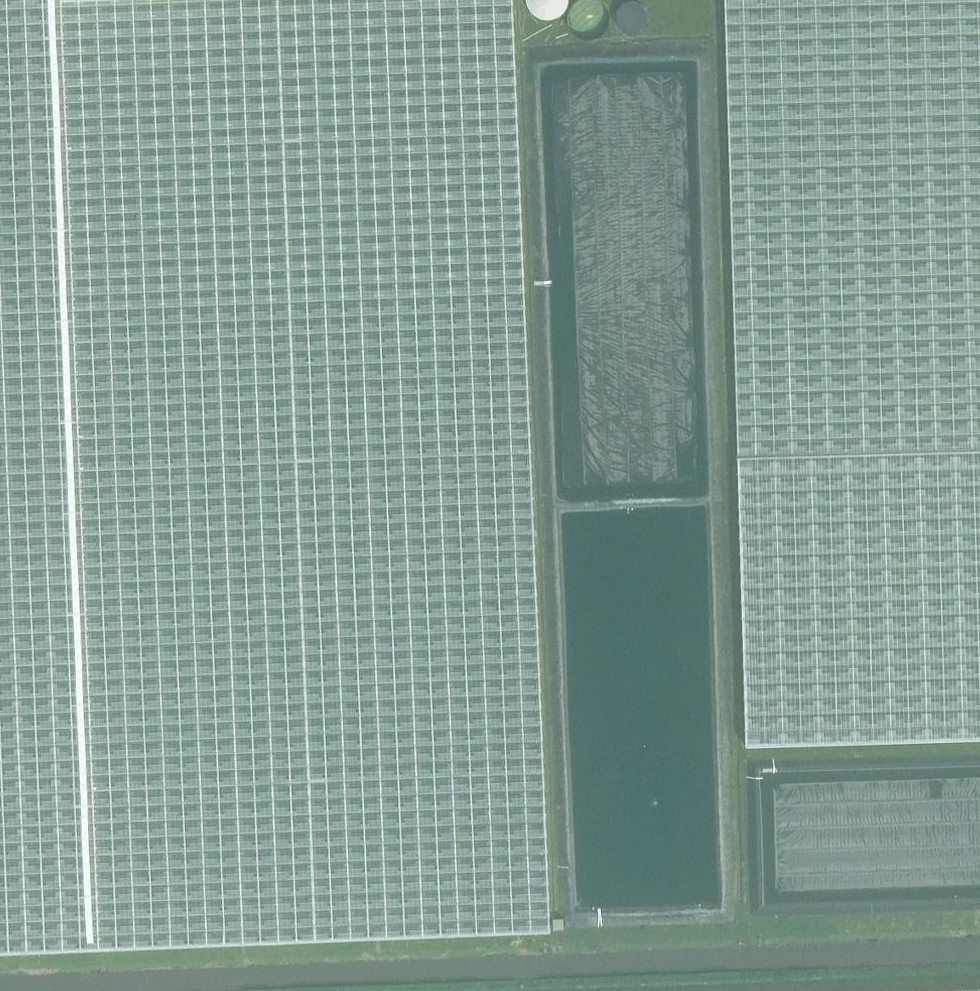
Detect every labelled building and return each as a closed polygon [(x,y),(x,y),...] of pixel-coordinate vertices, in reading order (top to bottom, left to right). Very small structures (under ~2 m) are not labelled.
[(549,929),(512,0),(0,0),(0,951),(549,929)] [(567,0),(525,0),(527,6),(531,13),(538,18),(541,19),(546,20),(554,18),(561,13),(563,11),(566,6),(567,0)] [(612,18),(610,10),(607,4),(601,0),(583,0),(578,3),(575,6),(573,9),(572,13),(571,18),(573,25),(577,32),(582,36),(589,38),(594,38),(599,37),(602,36),(605,33),(608,29),(610,26),(612,22),(612,18)] [(737,454),(746,746),(979,739),(979,0),(724,0),(737,454)]
